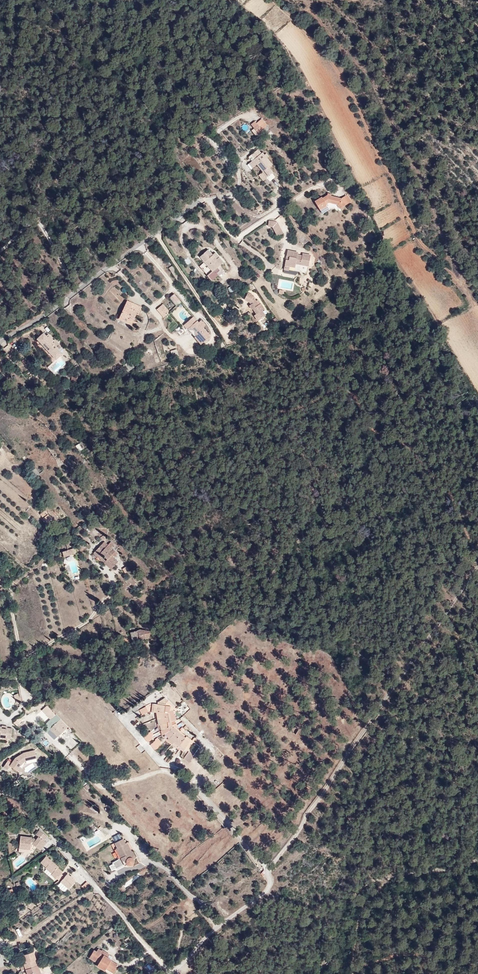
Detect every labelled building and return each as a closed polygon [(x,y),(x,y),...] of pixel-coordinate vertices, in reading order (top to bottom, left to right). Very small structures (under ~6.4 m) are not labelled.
[(273,128),(261,118),(247,125),(256,138),(273,128)] [(278,170),(256,151),(243,165),(262,184),(278,170)] [(348,192),(311,200),(319,210),(348,204),(348,192)] [(268,221),(275,234),(282,230),(275,218),(268,221)] [(226,265),(209,245),(196,259),(212,279),(226,265)] [(310,251),(291,250),(282,273),(305,273),(310,251)] [(230,293),(236,289),(233,284),(227,288),(230,293)] [(169,297),(176,305),(181,301),(174,292),(169,297)] [(254,294),(248,292),(244,299),(250,302),(251,304),(249,304),(252,309),(254,308),(256,313),(254,315),(258,320),(266,315),(262,310),(265,308),(258,299),(256,300),(253,295),(254,294)] [(143,306),(128,299),(115,322),(131,329),(143,306)] [(199,322),(193,316),(184,324),(187,328),(190,326),(197,334),(195,337),(201,344),(211,335),(204,327),(206,325),(201,319),(199,322)] [(64,350),(45,332),(36,341),(53,363),(64,350)] [(79,374),(72,373),(71,381),(79,381),(79,374)] [(55,522),(46,510),(42,512),(43,514),(41,516),(49,526),(55,522)] [(94,553),(111,568),(117,561),(112,556),(113,555),(115,556),(117,553),(113,549),(113,548),(111,547),(114,544),(110,541),(107,544),(104,541),(94,553)] [(75,547),(66,550),(68,556),(77,553),(75,547)] [(134,645),(140,643),(140,642),(145,641),(145,639),(149,639),(149,634),(140,631),(131,633),(134,645)] [(158,707),(153,706),(152,715),(156,715),(158,728),(159,734),(161,734),(162,738),(164,736),(172,746),(173,745),(188,754),(194,744),(187,739),(185,740),(181,736),(182,735),(175,728),(173,725),(171,714),(171,713),(174,711),(176,714),(178,713),(165,700),(158,704),(158,707)] [(182,714),(190,708),(184,701),(176,707),(182,714)] [(47,704),(41,710),(50,719),(56,714),(47,704)] [(147,709),(140,713),(143,718),(150,714),(147,709)] [(183,715),(180,718),(188,726),(190,723),(183,715)] [(62,721),(53,730),(61,738),(70,728),(62,721)] [(16,729),(11,729),(6,729),(6,728),(6,727),(0,726),(0,735),(5,736),(4,738),(15,740),(16,729)] [(145,739),(150,744),(154,741),(152,739),(154,737),(151,733),(145,739)] [(152,746),(156,752),(161,748),(157,742),(152,746)] [(25,764),(29,762),(40,759),(38,751),(27,754),(19,759),(16,764),(14,766),(21,771),(24,767),(25,764)] [(194,758),(189,755),(184,761),(189,765),(194,758)] [(14,766),(16,764),(12,761),(7,768),(11,770),(14,766)] [(48,843),(46,841),(50,837),(42,831),(38,835),(41,838),(39,840),(34,839),(34,838),(23,837),(22,849),(33,851),(34,843),(36,843),(35,844),(43,851),(48,843)] [(140,856),(136,849),(134,850),(130,842),(132,841),(132,840),(129,841),(127,837),(115,843),(123,858),(117,861),(117,862),(113,864),(116,869),(120,867),(121,869),(129,864),(130,863),(133,864),(135,863),(137,861),(137,860),(137,858),(140,856)] [(60,868),(61,868),(48,857),(43,863),(49,868),(50,866),(57,872),(54,875),(58,879),(61,876),(62,877),(65,872),(60,868)] [(61,876),(58,879),(63,883),(67,878),(64,874),(62,877),(61,876)] [(78,882),(70,875),(63,883),(72,890),(78,882)] [(93,883),(89,879),(83,884),(87,888),(93,883)] [(117,963),(107,957),(110,951),(103,947),(101,950),(92,945),(86,955),(94,959),(96,955),(99,957),(95,964),(102,968),(104,966),(112,971),(117,963)] [(24,963),(25,968),(27,973),(32,972),(33,973),(41,973),(36,959),(24,963)]
